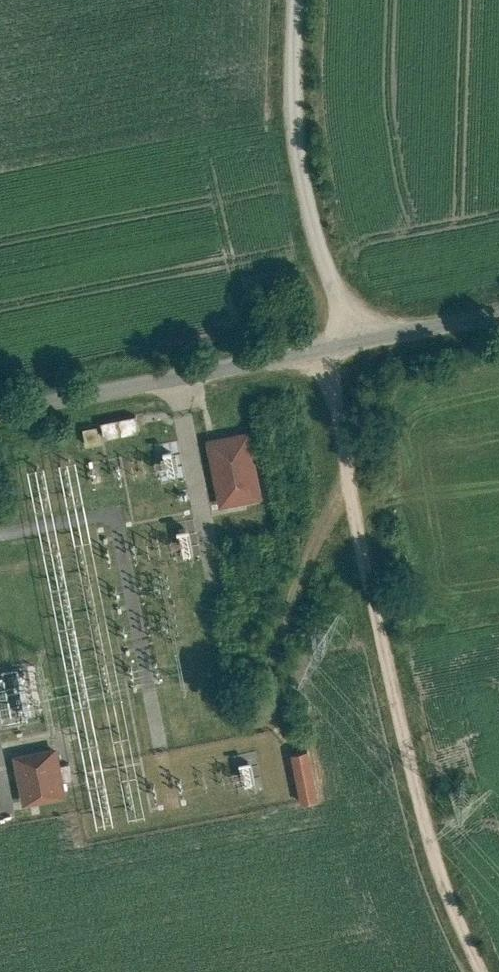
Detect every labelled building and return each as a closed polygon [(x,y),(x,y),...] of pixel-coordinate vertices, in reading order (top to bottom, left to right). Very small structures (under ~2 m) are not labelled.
[(109,418),(111,434),(142,429),(140,414),(109,418)] [(211,434),(223,505),(262,499),(250,428),(211,434)] [(58,743),(15,753),(28,807),(70,798),(58,743)] [(301,750),(283,754),(295,803),(313,799),(301,750)]
